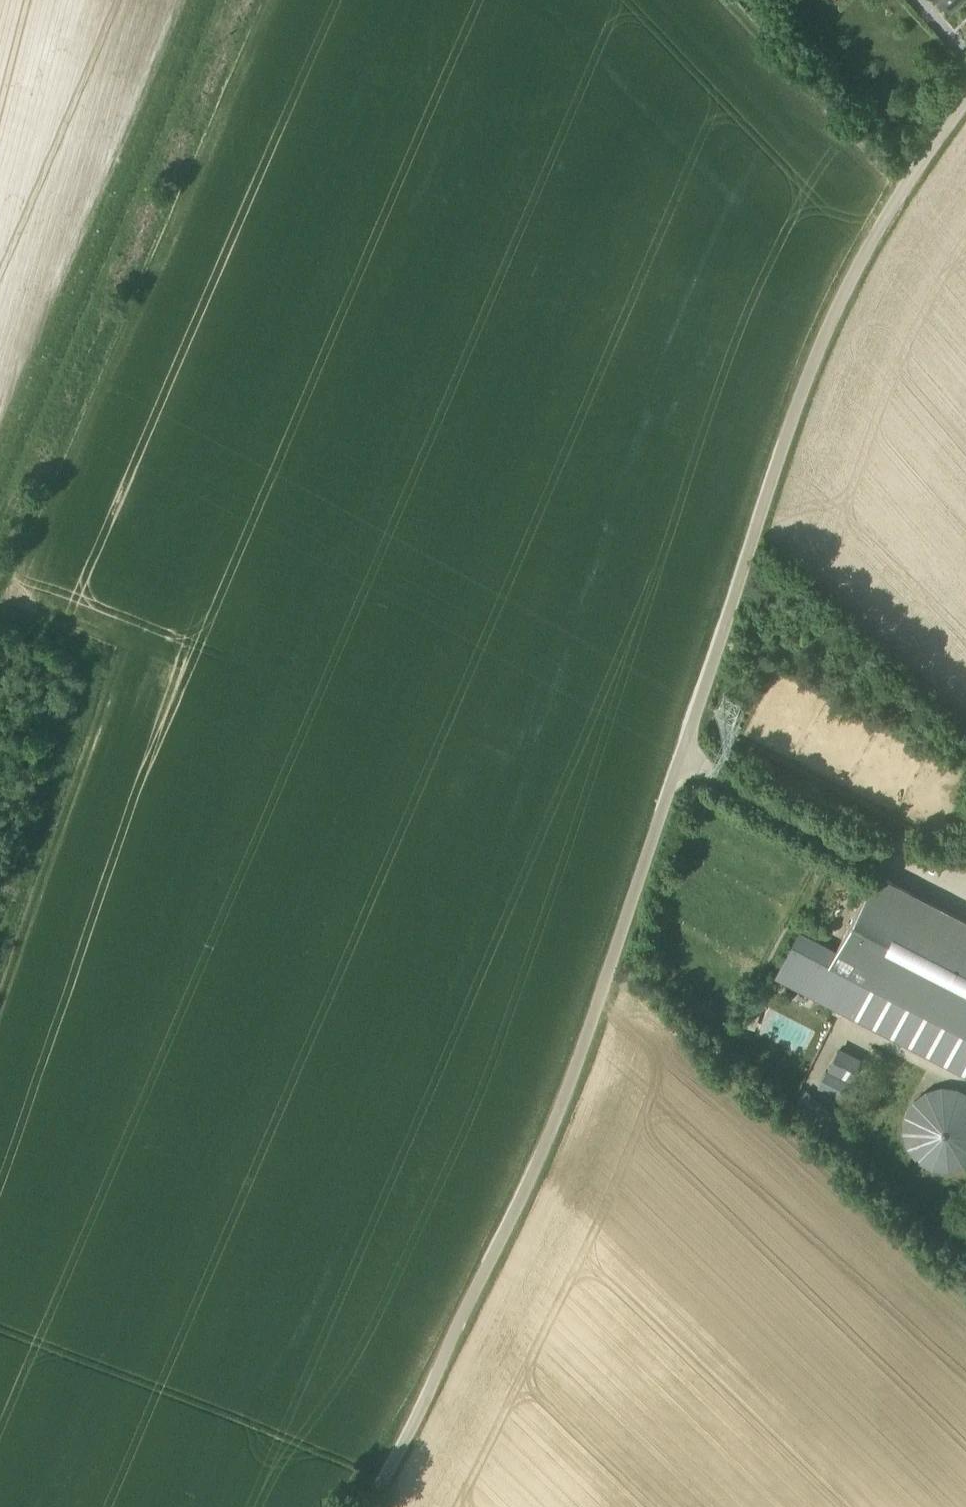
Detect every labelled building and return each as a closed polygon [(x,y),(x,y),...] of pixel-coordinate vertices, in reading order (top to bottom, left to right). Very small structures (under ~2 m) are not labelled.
[(950,9),(961,0),(942,0),(950,9)] [(876,874),(830,963),(812,953),(818,941),(800,931),(776,977),(965,1076),(965,921),(876,874)] [(842,1063),(850,1068),(857,1057),(841,1047),(828,1068),(836,1073),(842,1063)] [(965,1160),(965,1098),(925,1079),(893,1146),(958,1176),(965,1160)]
